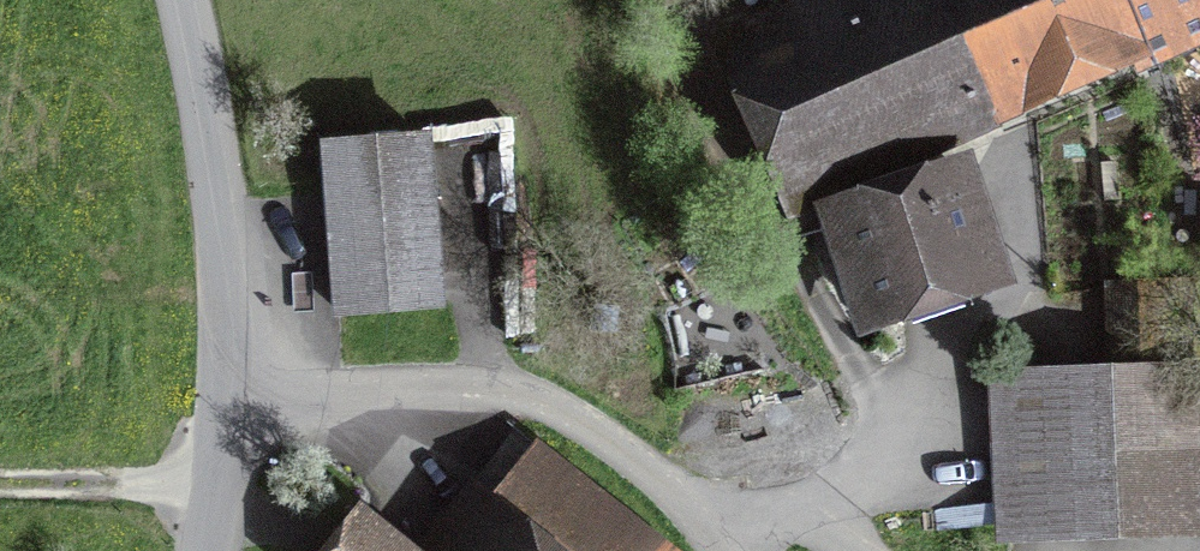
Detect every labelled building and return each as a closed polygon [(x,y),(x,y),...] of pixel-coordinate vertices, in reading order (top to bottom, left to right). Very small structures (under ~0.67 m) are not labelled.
[(732,45),(785,172),(1121,30),(1131,52),(1175,36),(1199,22),(1199,0),(838,0),(732,45)] [(1199,81),(1199,22),(1175,36),(1199,81)] [(423,141),(321,150),(335,314),(437,305),(423,141)] [(958,174),(829,218),(864,323),(994,280),(958,174)] [(1113,287),(1117,385),(1006,390),(1012,524),(1199,516),(1199,485),(1192,284),(1113,287)] [(542,465),(466,550),(640,550),(542,465)] [(359,522),(333,550),(392,550),(359,522)]
